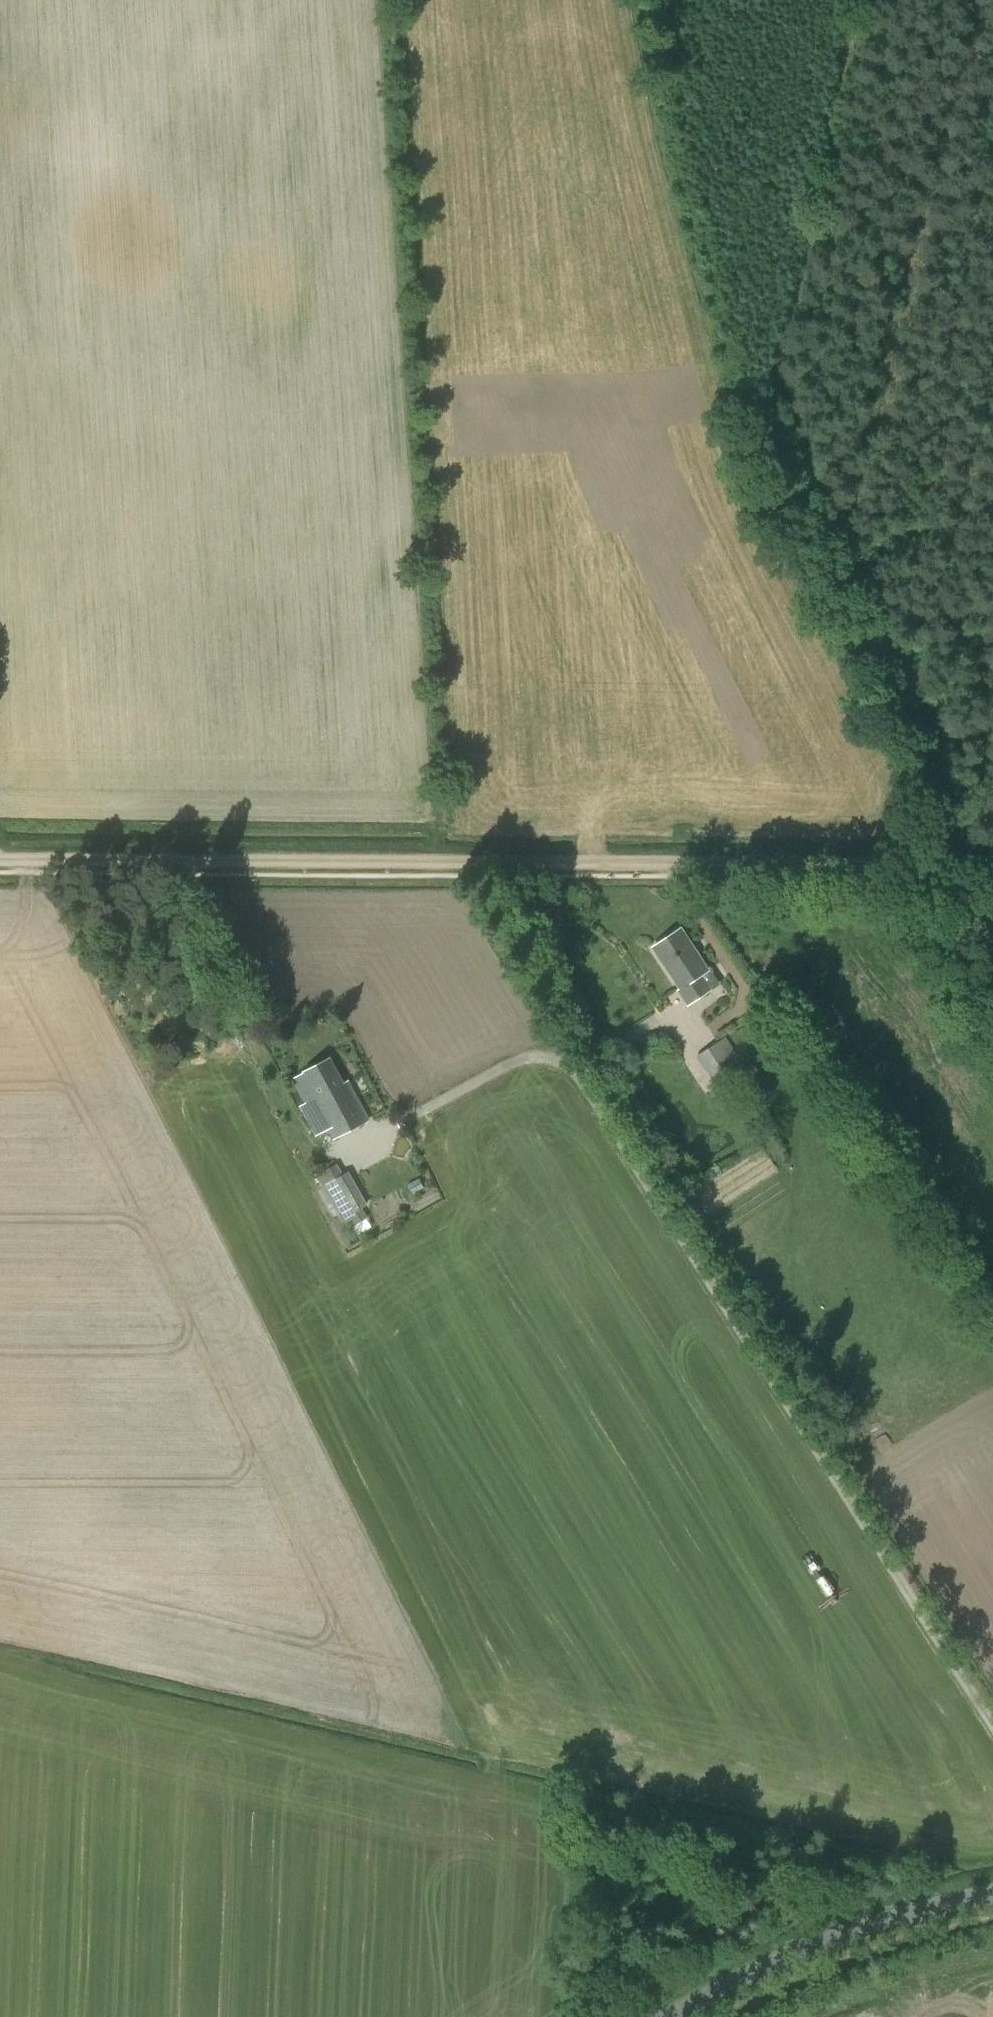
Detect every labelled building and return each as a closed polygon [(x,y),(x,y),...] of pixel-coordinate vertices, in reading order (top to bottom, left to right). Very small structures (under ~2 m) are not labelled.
[(651,948),(678,988),(677,989),(687,1004),(710,989),(701,975),(708,970),(680,929),(651,948)] [(725,1037),(696,1056),(719,1091),(748,1072),(725,1037)] [(343,1083),(329,1058),(302,1073),(315,1098),(300,1106),(315,1136),(329,1129),(333,1138),(367,1120),(346,1081),(343,1083)] [(337,1164),(316,1176),(347,1230),(366,1219),(361,1208),(366,1205),(347,1172),(343,1174),(337,1164)]
